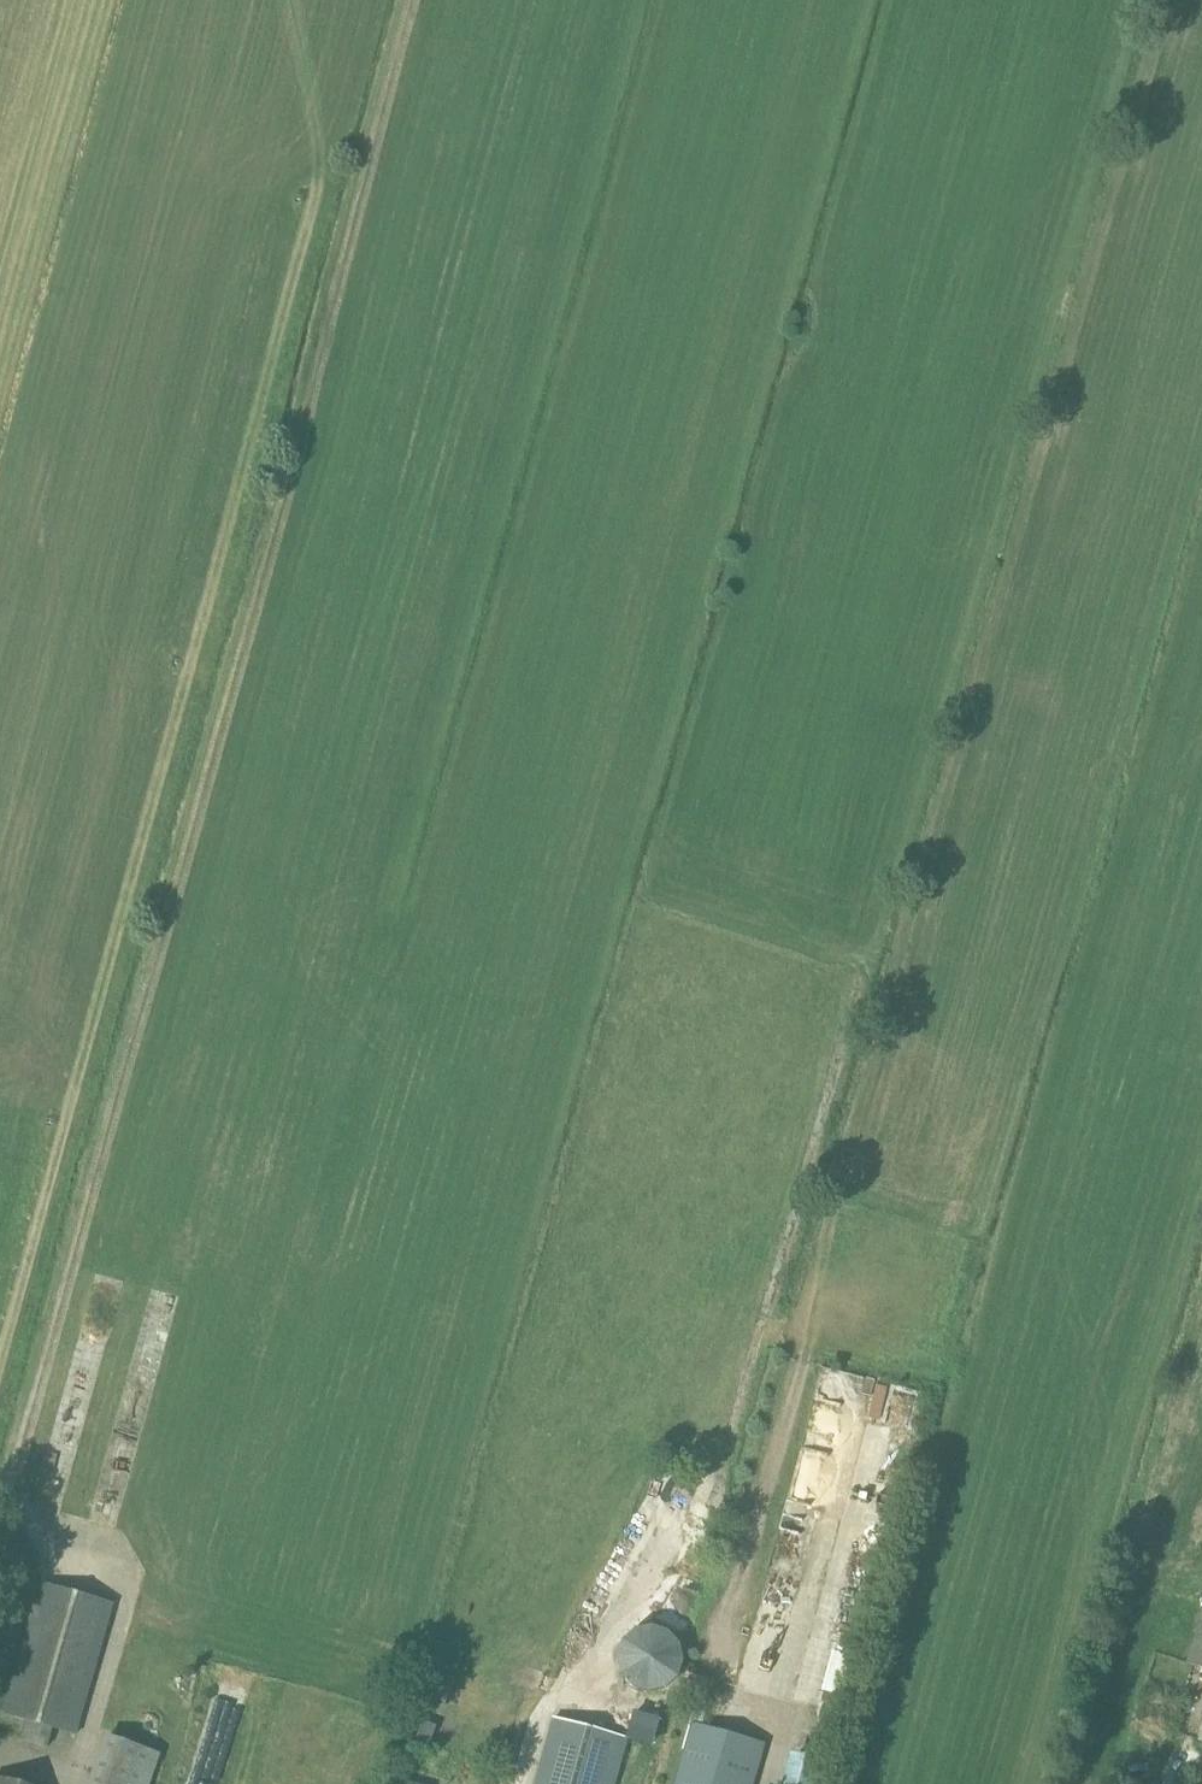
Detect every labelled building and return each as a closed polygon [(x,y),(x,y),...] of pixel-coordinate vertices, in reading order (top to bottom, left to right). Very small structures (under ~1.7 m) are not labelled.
[(39,1587),(2,1717),(26,1724),(21,1742),(45,1749),(50,1731),(74,1737),(111,1608),(39,1587)] [(670,1632),(653,1627),(636,1630),(623,1641),(617,1657),(621,1675),(632,1688),(649,1694),(666,1691),(679,1679),(685,1662),(681,1644),(670,1632)] [(1186,1663),(1201,1668),(1201,1652),(1191,1649),(1186,1663)] [(630,1740),(555,1718),(536,1783),(617,1783),(630,1740)] [(678,1783),(755,1783),(766,1745),(694,1725),(678,1783)] [(88,1783),(148,1783),(157,1755),(103,1738),(88,1783)]
